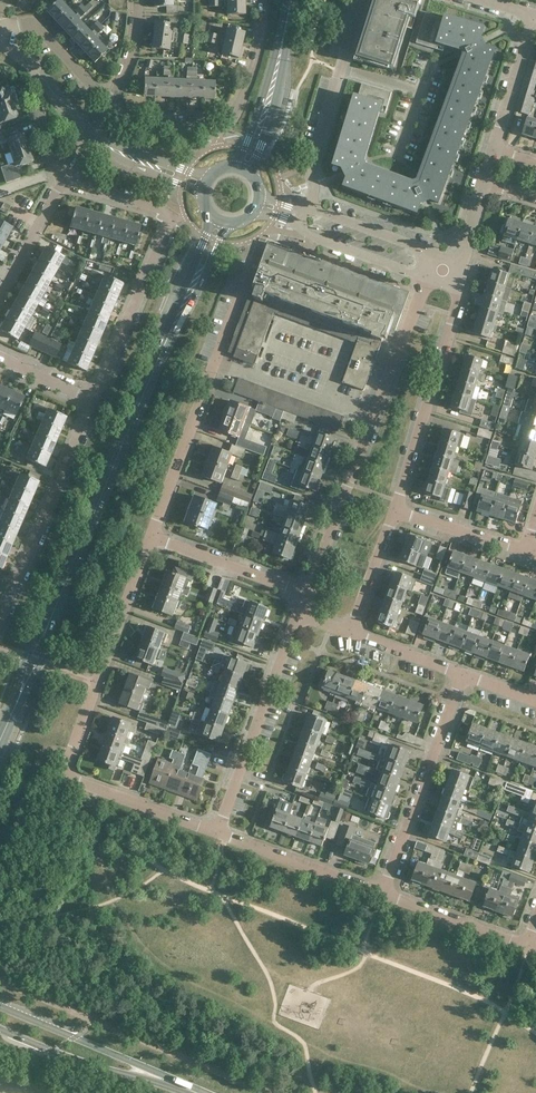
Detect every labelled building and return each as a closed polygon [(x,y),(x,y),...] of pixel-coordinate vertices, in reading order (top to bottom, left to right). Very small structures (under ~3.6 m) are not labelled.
[(67,8),(59,0),(57,0),(46,10),(54,19),(67,8)] [(354,61),(355,61),(355,59),(393,71),(407,27),(412,29),(421,0),(373,0),(354,61)] [(224,1),(220,1),(220,6),(224,6),(224,7),(227,7),(227,15),(244,14),(244,1),(224,1)] [(74,10),(77,14),(84,8),(80,4),(74,10)] [(54,19),(62,28),(74,16),(67,8),(54,19)] [(87,11),(84,8),(77,14),(80,17),(87,11)] [(454,22),(425,13),(416,43),(443,51),(445,45),(462,50),(464,54),(417,180),(414,181),(366,164),(364,160),(379,111),(385,113),(391,92),(362,83),(355,106),(352,105),(336,157),(337,157),(352,187),(351,188),(409,210),(410,208),(422,203),(440,194),(442,195),(492,57),(491,57),(485,45),(476,26),(476,25),(455,19),(454,22)] [(74,16),(62,28),(70,36),(82,25),(78,20),(80,17),(77,14),(74,16)] [(96,21),(90,27),(93,31),(100,25),(96,21)] [(163,23),(155,21),(153,35),(162,36),(163,23)] [(163,23),(162,36),(173,37),(178,38),(179,33),(173,32),(171,32),(172,24),(163,23)] [(70,36),(78,45),(90,33),(82,25),(70,36)] [(96,34),(103,28),(100,25),(93,31),(96,34)] [(218,35),(217,39),(222,40),(241,45),(244,32),(228,28),(226,36),(223,35),(223,36),(218,35)] [(90,33),(78,45),(86,53),(98,42),(101,39),(96,34),(93,31),(90,33)] [(153,35),(152,48),(160,49),(162,36),(153,35)] [(162,36),(160,49),(168,50),(169,42),(172,43),(177,43),(178,38),(173,37),(162,36)] [(241,45),(222,40),(221,45),(223,46),(221,54),(238,58),(241,45)] [(98,42),(86,53),(94,62),(107,51),(98,42)] [(232,69),(227,67),(221,65),(219,69),(225,72),(224,75),(229,77),(232,69)] [(528,68),(526,74),(535,77),(535,70),(528,68)] [(526,74),(524,80),(535,84),(535,77),(526,74)] [(168,80),(167,96),(178,97),(179,80),(172,80),(173,75),(168,75),(168,80)] [(143,95),(155,96),(156,79),(144,78),(143,95)] [(167,96),(168,80),(156,79),(155,96),(167,96)] [(190,97),(191,81),(179,80),(178,97),(190,97)] [(524,80),(523,86),(535,90),(535,84),(524,80)] [(202,98),(202,81),(191,81),(190,97),(202,98)] [(214,82),(202,81),(202,98),(214,99),(214,82)] [(535,91),(535,90),(523,86),(521,92),(534,96),(535,95),(535,91)] [(13,103),(13,102),(14,100),(13,96),(11,95),(9,91),(5,92),(4,88),(0,90),(0,108),(13,103)] [(532,102),(534,96),(521,92),(519,98),(532,102)] [(531,109),(532,102),(519,98),(517,105),(531,109)] [(17,117),(15,111),(16,109),(15,105),(13,104),(13,103),(0,108),(0,123),(17,117)] [(529,115),(531,109),(517,105),(515,111),(529,115)] [(535,135),(535,120),(527,117),(522,134),(535,138),(535,135)] [(10,153),(27,147),(27,146),(28,144),(27,140),(25,140),(23,133),(4,140),(2,133),(0,134),(0,145),(8,142),(9,145),(8,145),(10,152),(10,153)] [(7,165),(0,167),(5,183),(20,178),(16,166),(32,161),(30,155),(31,153),(30,149),(28,148),(27,147),(10,153),(10,152),(4,155),(7,165)] [(0,209),(0,210),(6,213),(10,206),(3,202),(0,209)] [(87,213),(82,212),(83,209),(75,207),(70,224),(78,226),(77,229),(83,231),(87,213)] [(100,217),(95,216),(96,213),(88,211),(87,213),(83,231),(96,234),(100,217)] [(100,217),(96,234),(103,237),(102,243),(107,244),(109,238),(113,221),(108,219),(109,217),(101,214),(100,217)] [(504,225),(502,233),(504,234),(503,235),(502,241),(515,245),(517,239),(522,223),(517,221),(518,218),(511,216),(510,219),(509,219),(506,226),(504,225)] [(113,221),(109,238),(121,242),(126,224),(121,223),(122,220),(114,218),(113,221)] [(6,237),(12,227),(0,220),(0,234),(6,237)] [(523,223),(522,223),(517,239),(530,243),(535,226),(530,225),(531,222),(524,220),(523,223)] [(126,224),(121,242),(135,245),(140,228),(134,227),(135,224),(127,222),(126,224)] [(358,341),(342,382),(364,390),(365,388),(364,388),(370,371),(370,372),(372,367),(378,350),(378,351),(384,336),(385,337),(386,336),(384,335),(385,334),(393,337),(403,309),(402,309),(406,295),(384,287),(385,285),(289,249),(289,250),(268,242),(258,268),(265,270),(258,289),(256,288),(256,289),(258,290),(254,299),(255,299),(233,357),(255,365),(274,312),(350,340),(351,338),(358,341)] [(514,250),(501,246),(498,257),(511,261),(514,250)] [(43,251),(39,259),(41,260),(55,267),(58,261),(61,262),(64,257),(58,254),(53,251),(48,248),(45,253),(43,251)] [(64,257),(61,262),(67,265),(70,260),(69,259),(64,257)] [(37,263),(32,271),(35,272),(48,279),(52,272),(54,274),(57,269),(55,267),(41,260),(39,264),(37,263)] [(508,273),(493,269),(491,274),(492,274),(490,282),(505,287),(511,288),(515,275),(525,276),(535,279),(535,271),(511,264),(508,273)] [(30,275),(26,282),(28,284),(28,283),(41,291),(45,284),(48,285),(50,281),(48,279),(35,272),(32,276),(30,275)] [(66,280),(68,275),(62,272),(59,276),(66,280)] [(98,288),(115,295),(115,296),(117,297),(121,289),(118,288),(120,282),(104,275),(98,288)] [(486,294),(486,295),(501,300),(505,287),(490,282),(489,281),(487,287),(488,287),(486,294)] [(23,287),(19,294),(21,295),(35,303),(38,296),(41,297),(46,301),(47,300),(49,295),(44,292),(41,291),(28,283),(28,284),(26,288),(23,287)] [(59,292),(62,287),(55,283),(53,288),(59,292)] [(113,300),(115,296),(115,295),(98,288),(93,301),(110,308),(109,308),(112,309),(115,301),(113,300)] [(503,314),(507,301),(501,300),(486,295),(486,294),(485,294),(483,300),(484,300),(482,307),(482,308),(503,314)] [(17,298),(12,306),(15,307),(28,314),(32,307),(34,309),(37,304),(35,303),(21,295),(19,300),(17,298)] [(109,308),(110,308),(93,301),(88,313),(104,320),(107,321),(110,313),(108,312),(109,308)] [(10,310),(6,318),(8,319),(21,326),(25,319),(28,320),(30,316),(28,314),(15,307),(12,311),(10,310)] [(40,312),(46,315),(48,310),(42,307),(40,312)] [(494,325),(496,318),(501,320),(503,314),(482,308),(482,307),(481,307),(479,312),(480,313),(478,320),(494,325)] [(104,320),(88,313),(83,325),(99,332),(99,333),(101,334),(105,326),(102,325),(104,320)] [(0,328),(0,330),(15,338),(19,331),(21,332),(24,327),(21,326),(8,319),(6,323),(3,322),(0,328)] [(477,325),(474,333),(490,338),(492,331),(495,332),(497,326),(494,325),(478,320),(477,320),(476,325),(477,325)] [(46,325),(42,332),(47,335),(51,327),(46,325)] [(99,333),(99,332),(83,325),(77,338),(94,345),(96,346),(99,338),(97,337),(99,333)] [(55,328),(51,336),(57,339),(61,331),(55,328)] [(34,332),(28,345),(40,350),(46,337),(34,332)] [(69,341),(66,348),(72,350),(88,357),(91,359),(94,351),(92,350),(94,345),(77,338),(75,344),(69,341)] [(55,357),(61,344),(50,339),(44,352),(55,357)] [(502,353),(515,357),(517,350),(504,346),(502,353)] [(88,357),(72,350),(70,355),(72,357),(69,364),(85,371),(89,363),(86,362),(88,357)] [(464,368),(479,373),(483,360),(467,355),(465,360),(466,360),(464,368)] [(499,362),(512,366),(514,359),(501,355),(499,362)] [(475,386),(477,380),(482,381),(484,374),(479,373),(464,368),(463,368),(461,373),(462,373),(460,381),(475,386)] [(506,386),(506,387),(514,389),(517,377),(509,375),(507,383),(506,386)] [(238,378),(233,392),(240,394),(245,381),(238,378)] [(456,393),(456,394),(471,398),(476,400),(480,387),(475,386),(460,381),(459,380),(457,386),(458,386),(456,393)] [(252,383),(245,381),(240,394),(247,397),(252,383)] [(258,385),(252,383),(247,397),(253,399),(258,385)] [(265,388),(258,385),(253,399),(260,401),(265,388)] [(0,389),(0,408),(3,410),(10,394),(11,394),(12,391),(4,388),(3,390),(0,389)] [(271,390),(265,388),(260,401),(266,404),(271,390)] [(278,393),(271,390),(266,404),(273,406),(278,393)] [(15,396),(11,394),(10,394),(3,410),(8,412),(9,410),(16,413),(24,397),(16,393),(15,396)] [(279,409),(284,395),(278,393),(273,406),(277,408),(279,409)] [(471,398),(456,394),(456,393),(455,393),(453,398),(454,399),(452,406),(451,406),(451,407),(460,409),(459,412),(471,416),(476,400),(471,398)] [(291,397),(284,395),(279,409),(286,411),(291,397)] [(292,413),(297,400),(291,397),(286,411),(292,413)] [(525,412),(531,413),(535,415),(535,401),(534,400),(529,399),(525,412)] [(299,416),(304,402),(297,400),(292,413),(299,416)] [(227,406),(224,415),(244,422),(251,425),(256,410),(250,408),(230,401),(228,407),(227,406)] [(256,410),(273,417),(277,408),(273,406),(266,404),(260,401),(259,401),(258,405),(256,410)] [(310,404),(304,402),(299,416),(305,418),(310,404)] [(312,421),(317,407),(310,404),(305,418),(312,421)] [(39,412),(45,414),(42,421),(58,428),(58,429),(60,430),(64,422),(61,421),(64,416),(41,406),(39,411),(39,412)] [(494,406),(491,415),(497,417),(499,408),(494,406)] [(318,423),(323,409),(317,407),(312,421),(318,423)] [(330,412),(323,409),(318,423),(325,425),(330,412)] [(280,419),(293,424),(296,416),(283,412),(280,419)] [(336,414),(330,412),(325,425),(331,428),(336,414)] [(531,413),(527,426),(535,429),(535,415),(531,413)] [(331,428),(338,430),(343,416),(336,414),(331,428)] [(222,424),(220,430),(240,438),(240,440),(238,439),(236,444),(264,455),(267,446),(246,438),(251,425),(244,422),(224,415),(221,423),(222,424)] [(482,419),(480,426),(493,430),(495,423),(482,419)] [(56,433),(58,429),(58,428),(42,421),(36,434),(53,441),(55,442),(59,434),(56,433)] [(279,424),(276,431),(283,433),(285,429),(283,426),(279,424)] [(517,437),(523,439),(535,443),(535,429),(527,426),(521,424),(517,437)] [(464,434),(444,428),(443,434),(444,434),(441,441),(441,442),(457,446),(460,447),(464,434)] [(479,428),(477,435),(490,439),(492,432),(479,428)] [(318,432),(315,440),(301,435),(300,440),(331,452),(335,438),(318,432)] [(51,445),(53,441),(36,434),(31,446),(48,453),(47,453),(50,454),(53,446),(51,445)] [(535,456),(535,443),(523,439),(519,452),(535,457),(535,456)] [(298,446),(311,451),(309,458),(326,465),(331,452),(300,440),(298,446)] [(439,446),(440,447),(437,454),(453,459),(457,446),(441,442),(441,441),(440,441),(439,446)] [(46,458),(47,453),(48,453),(31,446),(29,451),(31,452),(28,460),(45,467),(48,459),(46,458)] [(232,454),(228,452),(213,447),(208,461),(227,468),(232,454)] [(515,465),(532,470),(535,457),(519,452),(515,465)] [(436,459),(434,467),(449,472),(455,474),(459,461),(453,459),(437,454),(435,459),(436,459)] [(488,455),(485,463),(499,467),(501,459),(488,455)] [(291,467),(297,469),(321,478),(326,465),(309,458),(305,457),(302,465),(293,461),(291,467)] [(208,461),(202,476),(221,483),(227,468),(208,461)] [(236,464),(234,471),(240,473),(243,467),(236,464)] [(445,485),(445,484),(449,472),(434,467),(433,467),(431,472),(432,472),(430,480),(445,485)] [(321,478),(297,469),(291,486),(304,491),(306,487),(316,491),(321,478)] [(234,471),(231,478),(238,480),(240,473),(234,471)] [(274,484),(277,476),(264,472),(261,479),(274,484)] [(495,472),(493,478),(496,479),(496,480),(500,481),(502,474),(495,472)] [(36,480),(20,473),(14,486),(31,493),(30,493),(33,494),(36,486),(34,485),(36,480)] [(515,478),(513,485),(517,486),(526,489),(528,482),(515,478)] [(427,485),(428,485),(426,493),(441,498),(440,499),(447,501),(452,486),(445,484),(445,485),(430,480),(429,479),(427,485)] [(257,490),(270,494),(273,487),(260,482),(257,490)] [(222,488),(220,493),(233,497),(249,503),(252,495),(223,484),(222,488)] [(29,498),(30,493),(31,493),(14,486),(9,498),(25,505),(25,506),(28,507),(31,499),(29,498)] [(479,505),(477,511),(490,515),(495,498),(496,493),(478,487),(474,503),(479,505)] [(460,506),(469,509),(474,493),(465,491),(460,506)] [(233,497),(220,493),(219,497),(217,500),(224,502),(222,508),(228,511),(233,497)] [(495,498),(490,515),(503,519),(508,502),(509,497),(496,493),(495,498)] [(277,503),(275,509),(283,511),(288,514),(305,520),(307,515),(309,516),(310,515),(312,509),(312,508),(310,507),(303,504),(305,498),(296,495),(293,500),(292,500),(290,501),(288,506),(284,505),(284,506),(277,503)] [(189,512),(190,512),(186,523),(198,527),(198,525),(207,529),(217,504),(195,496),(189,512)] [(522,501),(509,497),(508,502),(503,519),(516,523),(522,501)] [(23,510),(25,506),(25,505),(9,498),(4,511),(20,518),(22,519),(26,511),(23,510)] [(252,507),(249,515),(257,518),(260,510),(252,507)] [(270,507),(268,512),(273,514),(281,517),(283,511),(275,509),(270,507)] [(20,518),(4,511),(0,519),(0,524),(15,530),(17,531),(20,524),(18,522),(20,518)] [(283,511),(281,517),(286,519),(284,527),(301,533),(305,520),(288,514),(283,511)] [(13,535),(15,530),(0,524),(0,538),(9,543),(12,544),(15,536),(13,535)] [(248,529),(241,527),(237,540),(244,542),(248,529)] [(274,532),(272,537),(279,540),(296,546),(301,533),(284,527),(281,535),(274,532)] [(427,555),(432,542),(409,534),(407,539),(408,540),(405,547),(420,553),(427,555)] [(279,540),(272,537),(265,535),(263,540),(277,545),(274,553),(291,559),(296,546),(279,540)] [(4,555),(6,556),(10,548),(7,547),(9,543),(0,538),(0,553),(4,555)] [(442,561),(446,548),(440,546),(436,558),(442,561)] [(403,552),(400,560),(416,566),(422,568),(427,555),(420,553),(405,547),(404,547),(402,552),(403,552)] [(458,578),(461,572),(460,572),(466,555),(454,551),(448,566),(447,566),(445,573),(458,578)] [(460,572),(461,572),(473,576),(479,560),(466,555),(460,572)] [(492,565),(479,560),(473,576),(485,581),(492,565)] [(504,569),(492,565),(485,581),(498,586),(504,569)] [(165,579),(159,594),(177,601),(180,593),(186,595),(189,588),(185,586),(188,579),(192,581),(194,574),(175,567),(173,573),(167,571),(165,579)] [(437,574),(424,569),(422,575),(435,580),(437,574)] [(517,574),(504,569),(498,586),(511,590),(517,574)] [(394,577),(392,584),(407,590),(412,592),(416,579),(395,571),(393,576),(394,577)] [(508,596),(521,601),(523,595),(529,578),(517,574),(511,590),(508,596)] [(419,582),(432,587),(435,580),(422,575),(419,582)] [(529,578),(523,595),(535,599),(535,581),(529,578)] [(389,589),(390,589),(387,596),(387,597),(402,602),(407,590),(392,584),(391,584),(389,589)] [(205,600),(212,603),(217,589),(210,587),(205,600)] [(445,588),(442,595),(451,598),(453,591),(445,588)] [(218,590),(214,602),(221,605),(221,602),(223,598),(225,592),(218,590)] [(159,594),(154,608),(172,615),(175,606),(179,608),(181,602),(177,601),(159,594)] [(384,601),(385,602),(382,609),(398,615),(402,602),(387,597),(387,596),(386,596),(384,601)] [(469,597),(466,603),(476,607),(478,600),(474,599),(469,597)] [(221,605),(220,606),(232,610),(246,615),(263,621),(268,608),(246,600),(243,607),(242,607),(234,605),(235,603),(223,598),(221,602),(221,605)] [(401,624),(403,617),(398,615),(382,609),(381,609),(380,614),(381,614),(378,622),(393,628),(395,622),(401,624)] [(503,609),(501,616),(514,621),(517,614),(503,609)] [(246,615),(241,628),(258,634),(263,621),(246,615)] [(424,616),(421,627),(425,628),(423,634),(428,636),(426,639),(433,642),(434,638),(436,639),(442,622),(429,618),(424,616)] [(235,626),(237,620),(229,617),(227,623),(235,626)] [(414,635),(419,623),(411,620),(406,632),(414,635)] [(177,621),(175,628),(184,631),(188,633),(191,626),(177,621)] [(442,622),(436,639),(448,643),(454,627),(442,622)] [(168,634),(147,626),(141,642),(159,649),(162,642),(165,643),(168,634)] [(235,626),(229,642),(242,647),(244,644),(253,648),(258,634),(241,628),(235,626)] [(473,653),(479,636),(481,631),(469,626),(467,631),(461,648),(473,653)] [(467,631),(454,627),(448,643),(461,648),(467,631)] [(203,638),(216,642),(218,634),(206,630),(203,638)] [(184,631),(181,640),(197,645),(199,637),(188,633),(184,631)] [(479,636),(473,653),(486,657),(492,641),(479,636)] [(203,640),(200,647),(213,651),(215,644),(203,640)] [(486,657),(498,662),(505,645),(492,641),(486,657)] [(153,665),(156,657),(163,660),(166,651),(159,649),(141,642),(135,658),(153,665)] [(498,662),(511,667),(517,650),(505,645),(498,662)] [(524,671),(530,654),(517,650),(511,667),(524,671)] [(214,660),(212,665),(219,667),(220,668),(226,670),(243,676),(245,671),(246,672),(248,671),(250,666),(249,664),(248,663),(224,654),(221,662),(214,660)] [(212,665),(210,670),(218,673),(220,668),(219,667),(212,665)] [(167,669),(164,677),(182,683),(185,675),(167,669)] [(323,688),(332,691),(330,695),(335,697),(336,693),(343,676),(334,673),(334,672),(326,669),(322,678),(326,680),(323,688)] [(221,683),(238,689),(243,676),(226,670),(221,683)] [(143,695),(146,688),(149,689),(152,682),(130,674),(124,688),(143,695)] [(343,676),(336,693),(341,695),(340,698),(348,701),(350,698),(356,681),(343,676)] [(182,683),(164,677),(162,684),(180,691),(183,684),(182,683)] [(187,679),(185,684),(194,688),(196,683),(187,679)] [(215,681),(210,694),(216,696),(234,702),(238,689),(221,683),(215,681)] [(363,703),(369,686),(356,681),(350,698),(363,703)] [(362,707),(360,712),(365,714),(367,709),(368,705),(376,708),(383,691),(369,686),(363,703),(362,707)] [(124,688),(119,703),(141,711),(144,704),(140,703),(143,695),(124,688)] [(390,712),(396,696),(383,691),(376,708),(390,712)] [(229,715),(234,702),(216,696),(212,709),(229,715)] [(403,717),(409,700),(396,696),(390,712),(403,717)] [(417,722),(423,706),(409,700),(403,717),(417,722)] [(224,728),(229,715),(212,709),(207,722),(224,728)] [(138,719),(147,723),(166,729),(169,722),(150,716),(144,712),(143,715),(140,713),(138,719)] [(321,734),(326,720),(309,714),(304,728),(321,734)] [(126,738),(129,731),(135,733),(137,727),(131,724),(114,718),(108,732),(126,738)] [(334,718),(332,723),(339,726),(341,720),(334,718)] [(202,735),(219,742),(224,728),(207,722),(202,735)] [(164,734),(166,729),(147,723),(145,729),(159,735),(160,732),(164,734)] [(487,729),(473,724),(467,741),(481,746),(487,729)] [(165,733),(178,738),(181,731),(168,727),(165,733)] [(321,734),(304,728),(299,741),(316,747),(321,734)] [(494,751),(500,734),(487,729),(481,746),(494,751)] [(127,746),(130,739),(126,738),(108,732),(103,745),(121,752),(124,744),(127,746)] [(388,737),(375,732),(372,740),(385,745),(388,737)] [(413,744),(416,736),(405,732),(402,736),(398,734),(396,738),(413,744)] [(507,756),(513,739),(500,734),(494,751),(507,756)] [(327,736),(325,742),(332,744),(334,739),(327,736)] [(155,742),(147,739),(145,745),(153,748),(155,742)] [(527,744),(513,739),(507,756),(521,761),(527,744)] [(316,747),(299,741),(294,754),(311,761),(316,747)] [(393,745),(389,744),(384,757),(405,765),(410,751),(393,745)] [(527,744),(521,761),(534,765),(535,760),(535,747),(527,744)] [(138,774),(143,760),(121,752),(103,745),(98,759),(106,762),(104,766),(114,770),(119,758),(135,763),(132,772),(138,774)] [(143,751),(151,754),(153,748),(145,745),(143,751)] [(195,756),(209,761),(212,754),(198,749),(195,756)] [(322,749),(320,755),(327,758),(329,752),(322,749)] [(153,783),(166,788),(179,752),(172,750),(170,758),(174,759),(172,763),(159,759),(153,774),(156,775),(153,783)] [(179,752),(166,788),(175,791),(175,792),(178,793),(178,792),(181,793),(188,773),(180,770),(183,763),(186,755),(179,752)] [(459,752),(457,759),(473,765),(477,756),(472,755),(471,757),(459,752)] [(374,753),(372,759),(381,762),(378,770),(383,772),(400,778),(405,765),(384,757),(374,753)] [(289,768),(307,774),(311,761),(294,754),(289,768)] [(197,800),(205,779),(202,779),(209,761),(195,756),(192,764),(199,767),(196,776),(188,773),(181,793),(185,795),(185,796),(197,800)] [(473,765),(478,767),(482,758),(477,756),(473,765)] [(149,762),(143,760),(138,774),(144,776),(149,762)] [(315,768),(323,771),(325,766),(317,763),(315,768)] [(369,767),(367,772),(375,775),(377,770),(369,767)] [(307,774),(289,768),(287,774),(284,775),(282,779),(284,781),(308,790),(313,776),(307,774)] [(465,789),(469,791),(474,777),(453,770),(448,783),(465,789)] [(395,792),(400,778),(383,772),(378,785),(395,792)] [(488,783),(501,788),(504,780),(491,776),(488,783)] [(354,782),(362,785),(364,780),(356,777),(354,782)] [(364,780),(362,785),(371,789),(368,796),(369,797),(390,805),(393,804),(395,800),(393,798),(395,792),(378,785),(364,780)] [(520,785),(519,786),(507,781),(504,789),(522,795),(521,800),(528,803),(533,790),(520,785)] [(448,783),(443,796),(460,802),(465,789),(448,783)] [(297,795),(284,790),(281,797),(294,801),(297,795)] [(476,799),(478,794),(470,791),(468,796),(476,799)] [(333,805),(336,798),(321,792),(319,800),(323,802),(333,805)] [(366,796),(364,803),(366,804),(364,811),(385,819),(388,818),(390,813),(388,811),(390,805),(369,797),(368,796),(366,796)] [(462,809),(475,814),(477,808),(460,802),(443,796),(438,809),(459,817),(462,809)] [(333,805),(337,807),(343,809),(347,811),(350,803),(336,798),(333,805)] [(531,814),(510,806),(508,811),(523,817),(520,824),(535,830),(535,815),(531,814)] [(339,822),(343,809),(337,807),(332,820),(339,822)] [(277,809),(270,827),(283,832),(290,814),(277,809)] [(433,822),(450,828),(456,830),(457,831),(457,822),(459,822),(471,826),(472,821),(459,817),(438,809),(433,822)] [(344,810),(341,820),(345,821),(348,820),(351,813),(344,810)] [(283,832),(296,837),(303,818),(290,814),(283,832)] [(303,818),(296,837),(309,841),(316,823),(310,821),(311,818),(306,816),(305,819),(303,818)] [(316,823),(309,841),(322,846),(325,837),(333,840),(338,828),(330,825),(329,828),(324,826),(327,820),(318,817),(316,823)] [(524,833),(522,840),(535,845),(535,830),(520,824),(509,820),(507,826),(518,830),(518,831),(524,833)] [(433,822),(429,835),(445,841),(450,828),(433,822)] [(353,834),(354,832),(355,828),(344,824),(336,844),(347,848),(345,855),(359,860),(358,863),(365,866),(366,863),(368,863),(376,843),(353,834)] [(463,833),(457,831),(456,830),(454,835),(461,838),(463,833)] [(516,837),(508,835),(506,840),(514,843),(516,837)] [(534,859),(535,853),(535,845),(522,840),(517,853),(534,859)] [(432,853),(430,859),(435,861),(440,850),(428,845),(426,851),(432,853)] [(515,859),(512,866),(529,872),(534,859),(517,853),(499,846),(497,851),(509,856),(509,857),(515,859)] [(479,853),(466,848),(463,855),(476,860),(479,853)] [(441,863),(445,852),(440,850),(435,861),(433,868),(427,885),(441,890),(447,873),(440,870),(443,864),(441,863)] [(476,860),(489,865),(492,857),(479,853),(476,860)] [(419,862),(412,880),(427,885),(433,868),(435,861),(430,859),(428,859),(426,865),(419,862)] [(461,862),(458,870),(464,872),(467,864),(461,862)] [(469,874),(472,866),(467,864),(464,872),(469,874)] [(490,888),(484,906),(498,911),(512,874),(512,873),(503,870),(501,878),(505,879),(500,892),(490,888)] [(447,873),(441,890),(455,895),(461,878),(447,873)] [(524,886),(526,879),(512,874),(498,911),(504,913),(503,917),(510,919),(512,916),(513,916),(519,899),(510,896),(515,882),(524,886)] [(470,901),(476,883),(461,878),(455,895),(470,901)]
